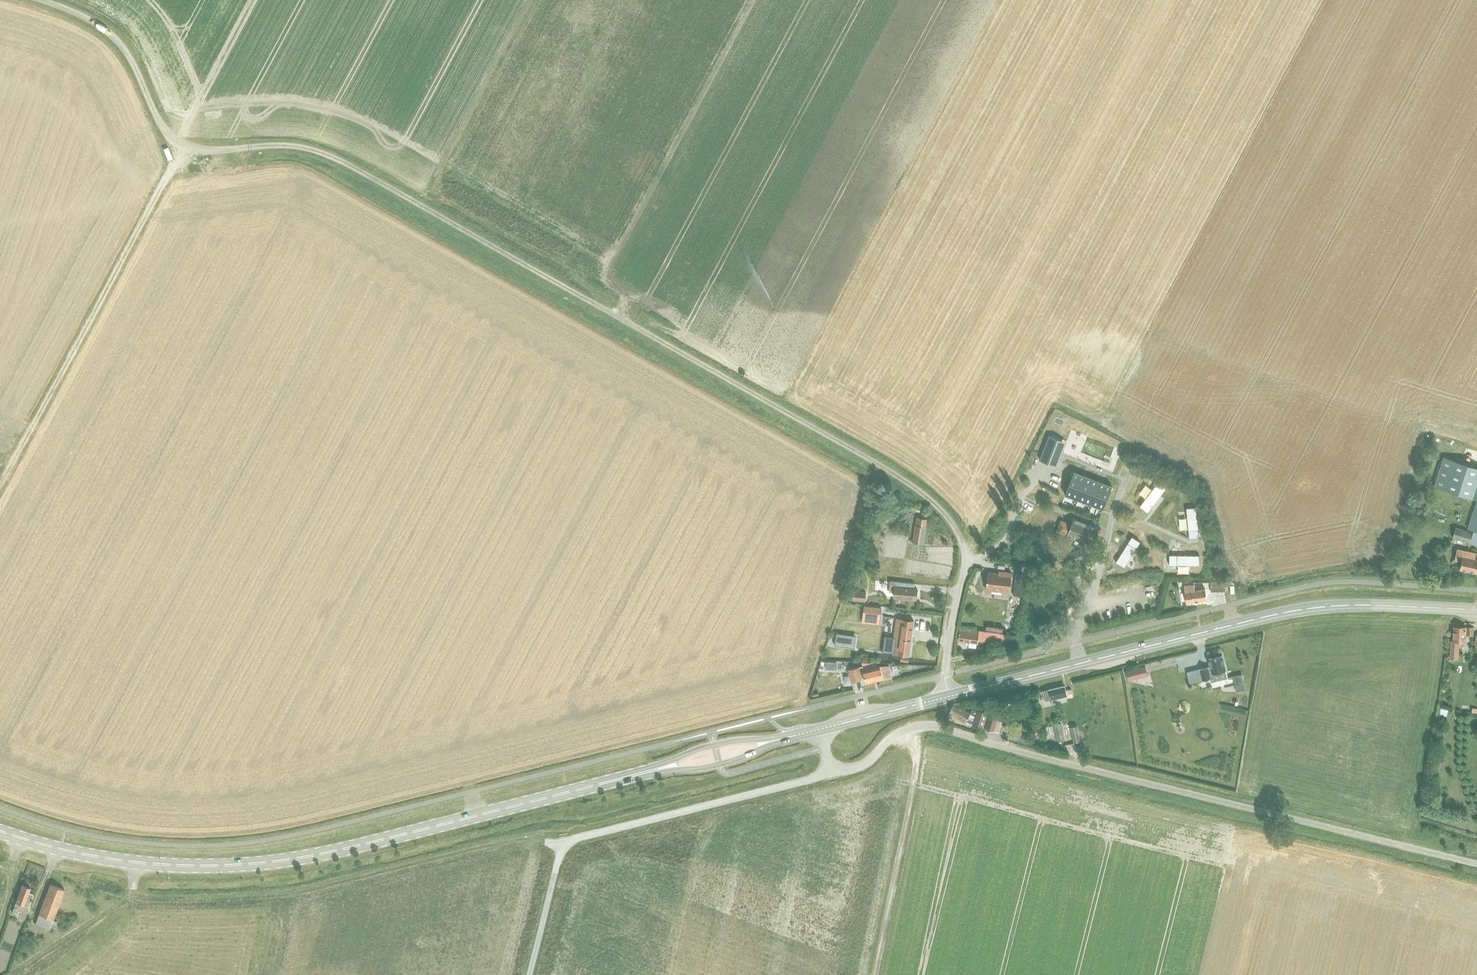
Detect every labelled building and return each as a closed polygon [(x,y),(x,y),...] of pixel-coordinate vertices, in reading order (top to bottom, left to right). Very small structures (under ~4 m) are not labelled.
[(1044,446),(1039,459),(1056,466),(1062,453),(1044,446)] [(1476,483),(1476,468),(1443,457),(1434,486),(1472,498),(1476,483)] [(1080,499),(1095,505),(1102,508),(1111,486),(1074,472),(1065,493),(1080,499)] [(1158,482),(1139,506),(1147,512),(1166,488),(1158,482)] [(1476,499),(1467,528),(1472,530),(1472,532),(1456,527),(1453,537),(1476,545),(1476,500),(1476,499)] [(1196,507),(1186,508),(1189,538),(1199,537),(1196,507)] [(910,542),(923,544),(927,518),(917,517),(913,539),(910,539),(910,542)] [(1061,519),(1057,532),(1073,538),(1089,544),(1095,527),(1087,524),(1073,518),(1071,523),(1061,519)] [(1131,536),(1115,561),(1124,567),(1140,542),(1131,536)] [(1476,570),(1476,559),(1474,558),(1476,553),(1457,548),(1454,560),(1461,561),(1459,569),(1476,572),(1476,570)] [(1199,555),(1169,554),(1169,564),(1199,565),(1199,555)] [(1010,591),(1013,573),(1003,571),(1003,574),(988,572),(986,589),(1010,591)] [(1023,582),(1024,574),(1016,573),(1015,581),(1023,582)] [(895,592),(894,597),(916,599),(917,589),(914,588),(915,583),(890,580),(889,591),(895,592)] [(1225,591),(1225,582),(1211,582),(1211,591),(1225,591)] [(1186,603),(1207,600),(1205,589),(1195,590),(1194,584),(1184,586),(1186,603)] [(1021,596),(1022,588),(1014,587),(1013,595),(1021,596)] [(866,591),(851,590),(850,599),(865,601),(866,591)] [(864,606),(863,616),(880,618),(881,607),(864,606)] [(914,620),(896,617),(893,637),(884,636),(882,652),(909,655),(914,620)] [(1458,657),(1459,640),(1465,641),(1465,634),(1473,634),(1474,626),(1453,625),(1453,640),(1451,640),(1450,657),(1458,657)] [(998,641),(999,632),(988,632),(979,630),(960,628),(958,641),(978,643),(978,640),(998,641)] [(837,634),(835,645),(852,648),(854,637),(837,634)] [(1208,666),(1200,668),(1202,680),(1210,678),(1211,681),(1218,679),(1220,679),(1227,677),(1221,655),(1209,658),(1210,666),(1208,666)] [(862,661),(863,665),(849,669),(852,682),(865,678),(866,683),(891,676),(889,665),(880,666),(878,666),(876,661),(862,661)] [(1145,666),(1126,671),(1128,680),(1147,676),(1145,666)] [(1242,674),(1233,676),(1236,692),(1245,689),(1242,674)] [(1043,691),(1045,700),(1066,695),(1064,686),(1043,691)] [(954,704),(949,713),(966,722),(973,725),(972,725),(983,728),(987,712),(977,709),(972,708),(970,712),(954,704)] [(1440,706),(1438,713),(1446,715),(1448,708),(1440,706)] [(989,714),(985,728),(994,730),(997,717),(989,714)] [(1062,722),(1053,724),(1057,741),(1065,739),(1062,722)] [(1074,742),(1081,741),(1077,725),(1070,727),(1074,742)] [(24,919),(34,893),(29,891),(31,887),(22,883),(12,911),(19,915),(19,917),(24,919)] [(49,929),(64,889),(50,883),(35,923),(49,929)]
